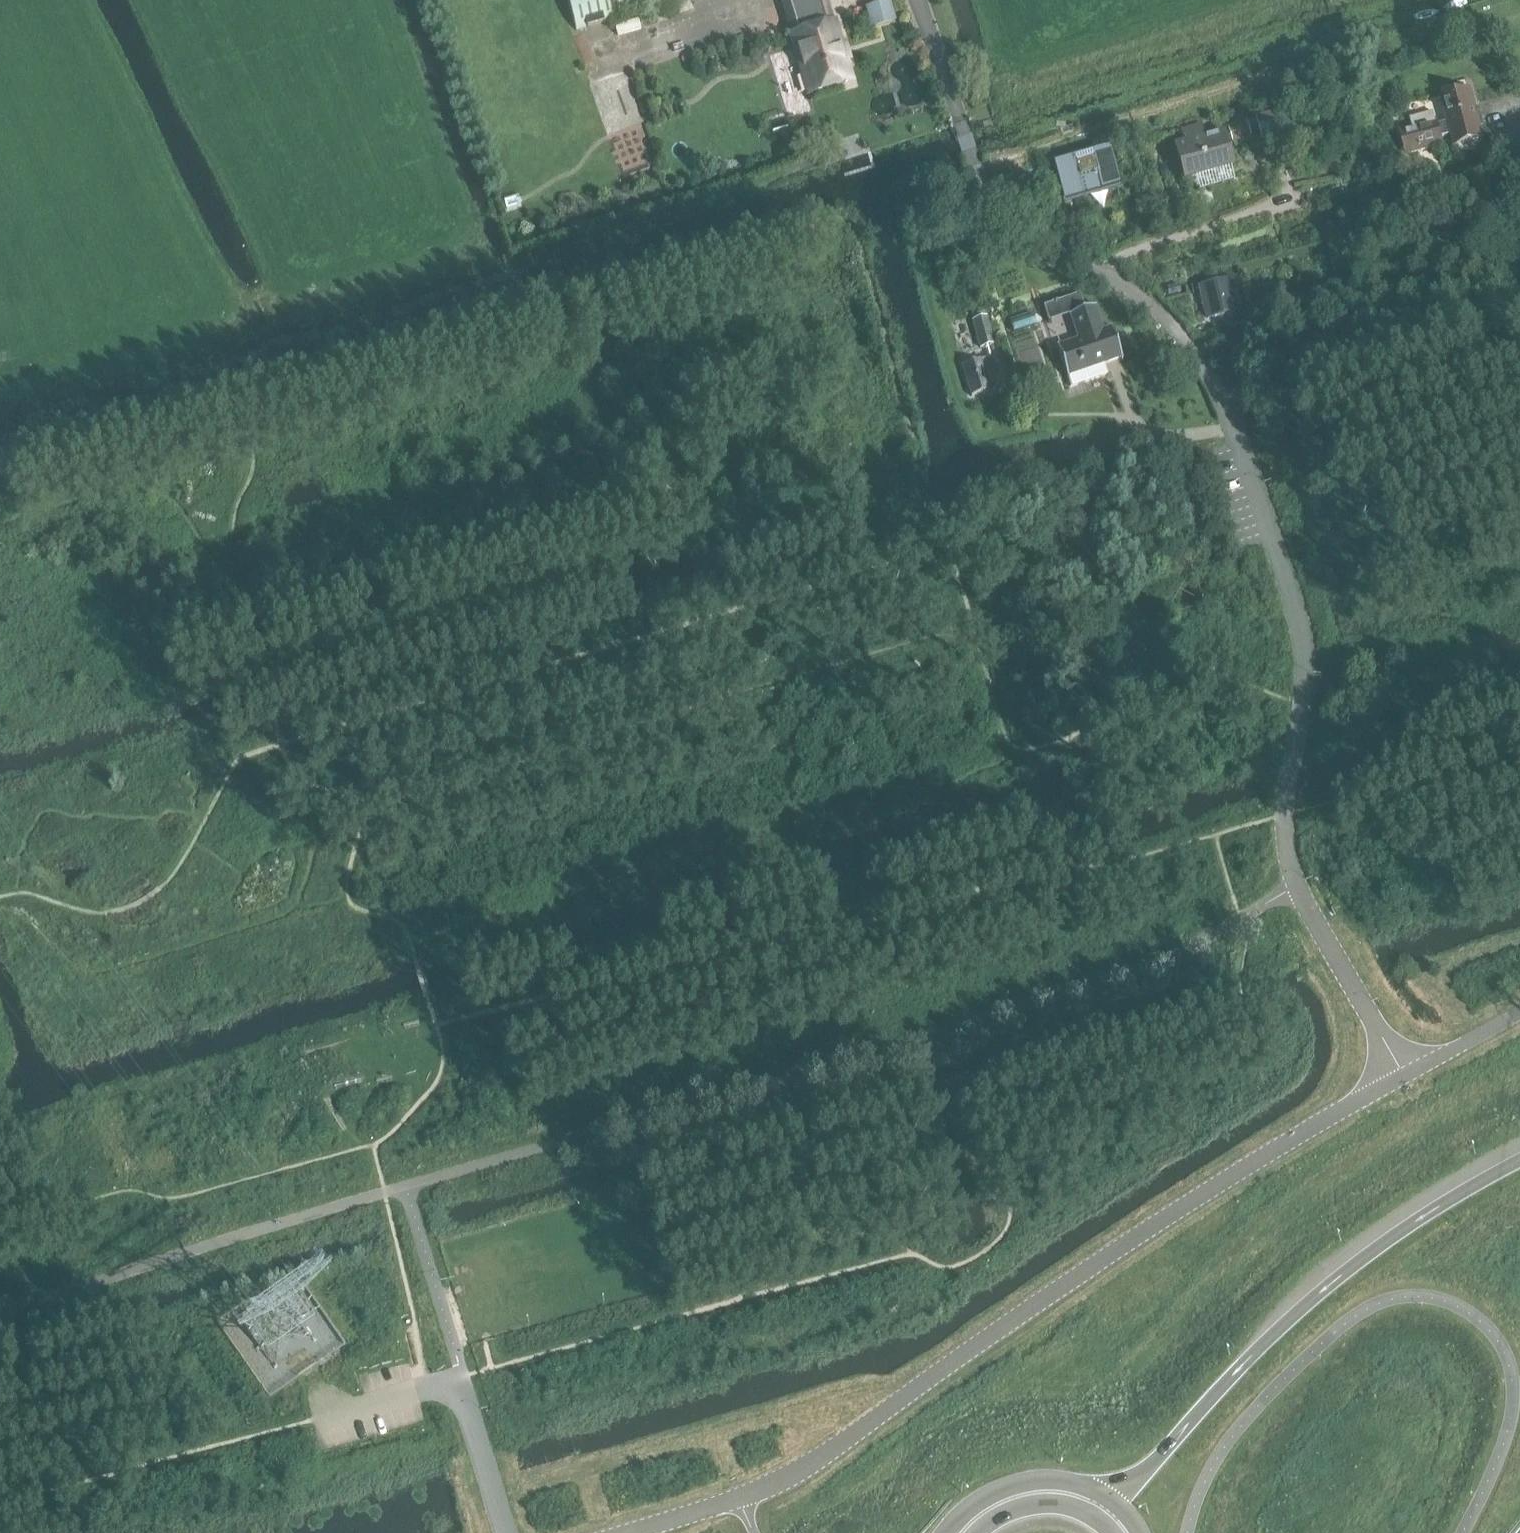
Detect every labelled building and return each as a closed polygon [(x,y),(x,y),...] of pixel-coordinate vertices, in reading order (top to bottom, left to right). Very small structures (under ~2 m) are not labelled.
[(576,31),(690,1),(690,0),(568,0),(576,31)] [(790,34),(808,95),(854,81),(836,20),(832,22),(826,0),(783,0),(793,34),(790,34)] [(890,0),(888,0),(865,7),(872,28),(897,20),(890,0)] [(1416,129),(1404,132),(1411,155),(1443,145),(1441,138),(1454,135),(1457,145),(1484,137),(1470,91),(1443,99),(1450,122),(1438,126),(1437,122),(1434,115),(1433,112),(1412,118),(1413,121),(1416,129)] [(1254,142),(1247,119),(1229,125),(1234,142),(1239,141),(1241,146),(1254,142)] [(1206,137),(1203,126),(1181,132),(1184,143),(1175,145),(1185,180),(1234,166),(1225,132),(1206,137)] [(1110,150),(1054,167),(1065,205),(1121,189),(1110,150)] [(1016,174),(998,180),(1001,190),(1019,185),(1016,174)] [(1242,312),(1235,283),(1204,289),(1211,319),(1242,312)] [(1058,345),(1057,345),(1071,387),(1101,376),(1098,366),(1122,359),(1122,360),(1123,359),(1112,327),(1111,327),(1111,328),(1104,331),(1096,308),(1097,307),(1097,306),(1069,315),(1070,316),(1071,316),(1079,339),(1059,346),(1058,345)] [(987,318),(973,322),(981,348),(994,344),(987,318)] [(972,395),(999,387),(992,359),(964,367),(972,395)]
